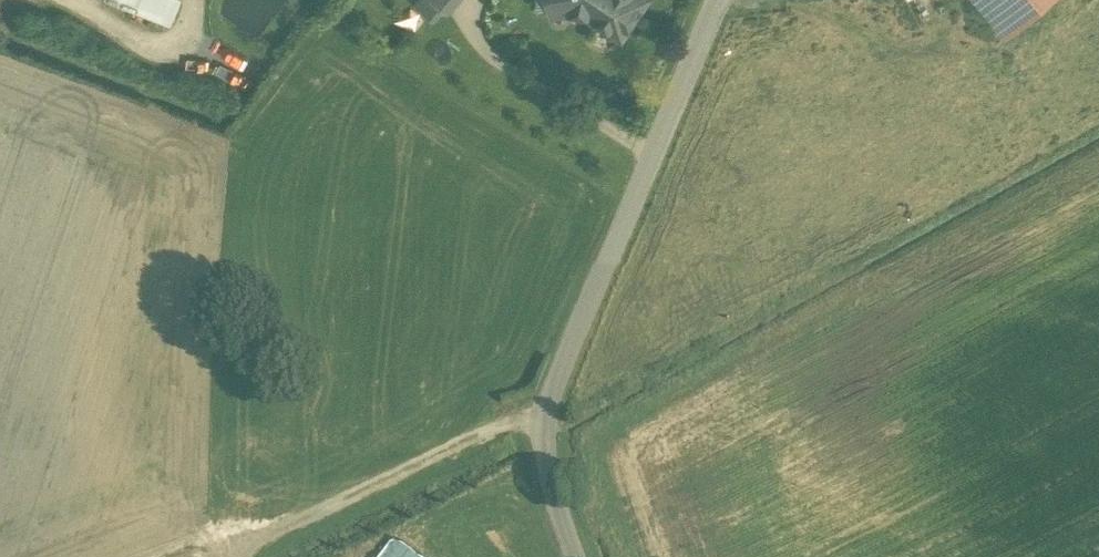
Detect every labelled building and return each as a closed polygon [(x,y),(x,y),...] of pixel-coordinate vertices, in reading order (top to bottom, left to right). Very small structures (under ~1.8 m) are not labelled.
[(171,25),(181,0),(108,0),(171,25)] [(441,0),(419,0),(432,11),(441,0)] [(556,7),(559,7),(559,5),(580,1),(602,16),(600,17),(621,31),(623,28),(622,28),(633,11),(634,12),(642,0),(555,0),(556,7)] [(1008,29),(1041,0),(983,0),(1008,29)]
